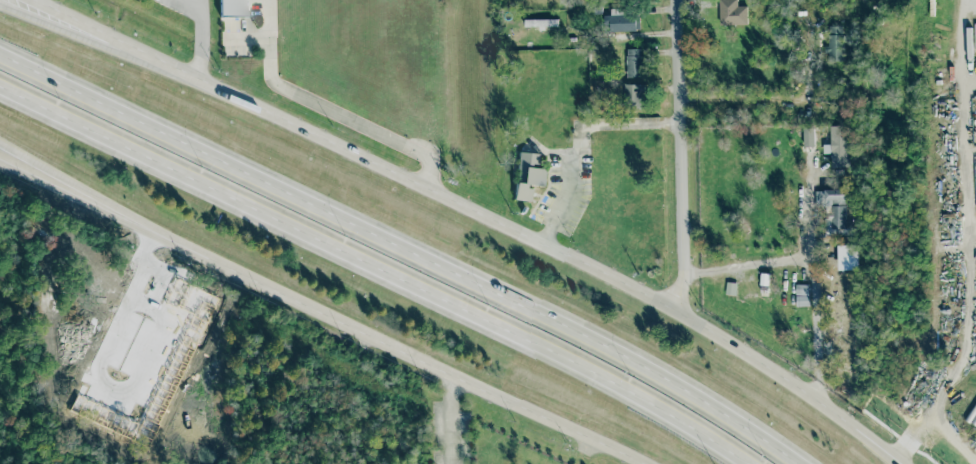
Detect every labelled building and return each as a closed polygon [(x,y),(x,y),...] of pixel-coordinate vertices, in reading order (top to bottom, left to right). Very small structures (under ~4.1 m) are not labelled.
[(247,16),(247,0),(219,0),(219,17),(247,16)] [(737,6),(737,0),(719,0),(719,25),(747,24),(746,6),(737,6)] [(639,30),(639,15),(624,15),(624,8),(610,8),(610,15),(603,15),(603,31),(639,30)] [(558,18),(524,19),(524,27),(558,26),(558,18)] [(828,26),(828,61),(843,61),(843,26),(828,26)] [(643,78),(643,49),(627,48),(626,77),(643,78)] [(644,108),(644,84),(624,84),(625,108),(644,108)] [(830,145),(823,145),(823,153),(831,153),(831,168),(848,167),(847,125),(830,126),(830,145)] [(814,146),(814,127),(803,128),(803,147),(814,146)] [(514,199),(530,200),(531,185),(543,186),(545,168),(537,167),(538,153),(518,151),(514,199)] [(826,235),(847,235),(846,189),(823,190),(815,190),(815,206),(825,206),(826,235)] [(838,270),(859,269),(858,245),(838,245),(838,270)] [(795,285),(795,295),(807,294),(807,284),(795,285)]
